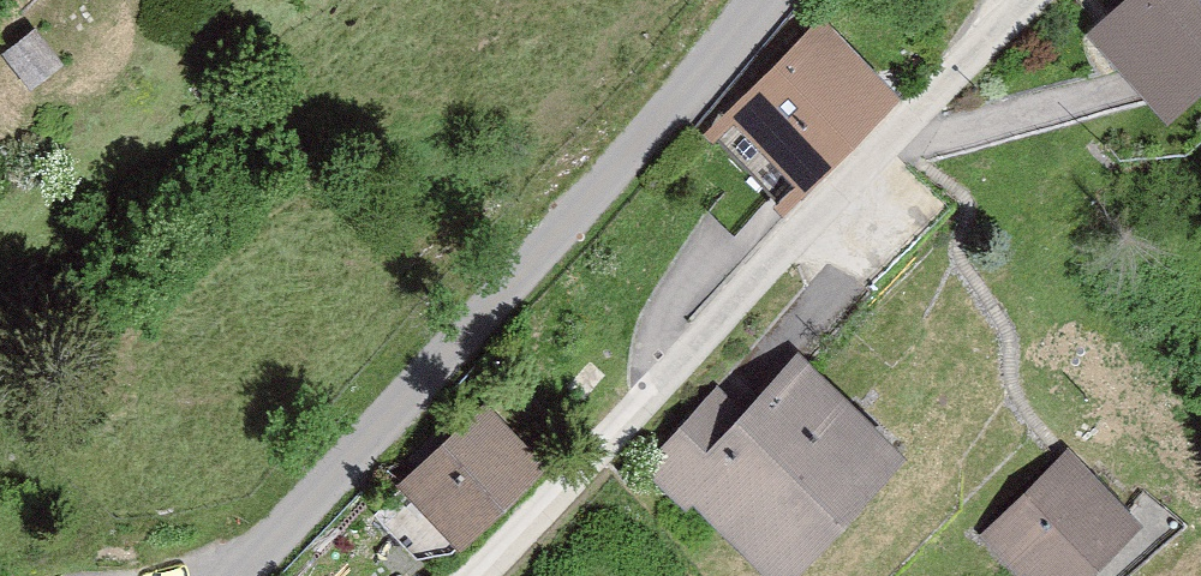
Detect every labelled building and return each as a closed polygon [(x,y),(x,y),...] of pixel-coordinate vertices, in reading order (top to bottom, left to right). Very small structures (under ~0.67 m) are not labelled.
[(1086,50),(1164,134),(1200,101),(1200,0),(1139,0),(1086,50)] [(885,100),(813,32),(729,121),(801,189),(885,100)] [(792,367),(744,420),(718,396),(634,486),(684,532),(693,522),(752,575),(804,575),(903,468),(792,367)] [(537,480),(480,418),(393,497),(451,559),(537,480)] [(1065,465),(980,548),(1007,575),(1085,575),(1131,531),(1065,465)]
